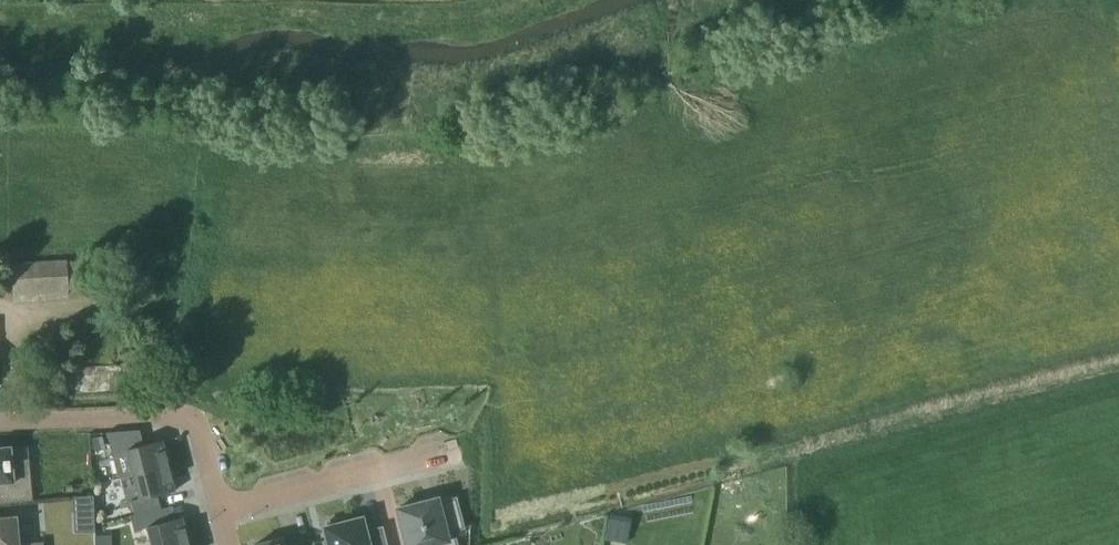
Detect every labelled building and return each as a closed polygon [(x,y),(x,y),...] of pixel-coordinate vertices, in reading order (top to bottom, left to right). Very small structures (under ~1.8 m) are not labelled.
[(81,261),(67,261),(67,260),(12,263),(13,294),(69,291),(69,289),(82,288),(81,261)] [(69,329),(71,359),(84,359),(84,348),(89,348),(88,328),(69,329)] [(143,432),(107,434),(112,454),(127,450),(133,474),(168,465),(164,450),(161,440),(146,444),(143,432)] [(31,500),(28,463),(11,464),(10,447),(0,448),(0,503),(31,500)] [(168,465),(133,474),(139,498),(139,500),(157,495),(174,491),(171,480),(172,480),(168,465)] [(73,496),(73,512),(94,511),(93,495),(73,496)] [(139,498),(130,501),(134,514),(134,515),(160,508),(157,495),(139,500),(139,498)] [(396,508),(406,544),(432,544),(441,543),(442,544),(456,544),(452,530),(463,527),(455,498),(438,502),(437,498),(396,508)] [(134,514),(130,515),(134,531),(147,528),(146,526),(164,522),(160,508),(134,515),(134,514)] [(631,542),(636,520),(614,515),(609,538),(631,542)] [(146,526),(147,528),(151,544),(179,544),(188,543),(184,528),(181,517),(164,522),(146,526)] [(323,527),(328,544),(387,544),(382,526),(365,530),(362,517),(343,522),(342,518),(326,522),(327,526),(323,527)] [(42,542),(17,544),(15,518),(0,519),(0,544),(42,544),(42,542)]
